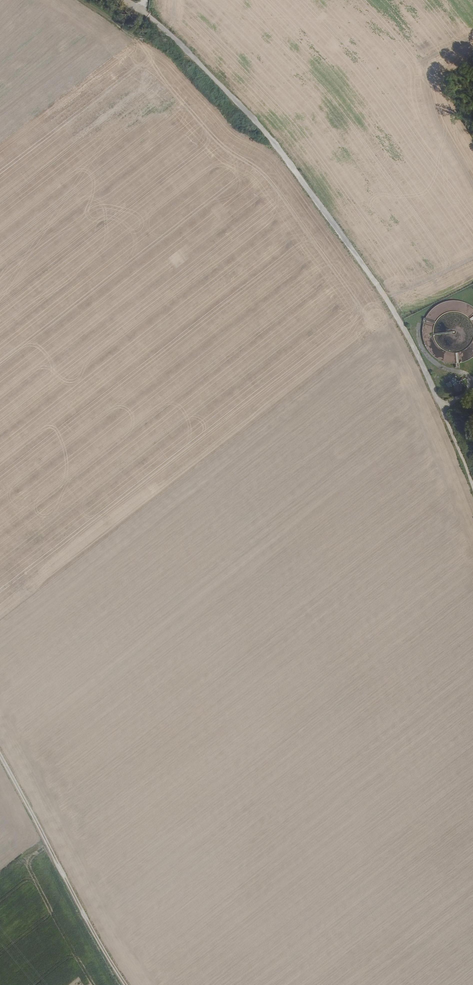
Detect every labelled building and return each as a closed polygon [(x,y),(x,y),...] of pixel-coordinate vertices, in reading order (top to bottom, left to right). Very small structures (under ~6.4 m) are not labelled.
[(424,343),(426,347),(428,351),(430,352),(433,355),(434,357),(436,358),(440,360),(442,361),(446,363),(448,363),(453,364),(455,364),(459,363),(462,363),(466,361),(468,360),(472,358),(472,357),(472,307),(472,306),(468,304),(466,303),(462,301),(457,301),(455,300),(451,301),(448,301),(446,301),(442,303),(440,304),(436,306),(434,307),(431,310),(428,313),(426,317),(425,319),(423,323),(423,325),(423,328),(422,332),(423,336),(423,341),(424,343)] [(463,383),(460,384),(458,384),(457,384),(455,385),(455,386),(454,388),(454,389),(455,390),(456,391),(458,392),(459,391),(461,390),(466,388),(464,386),(465,385),(463,383)]
